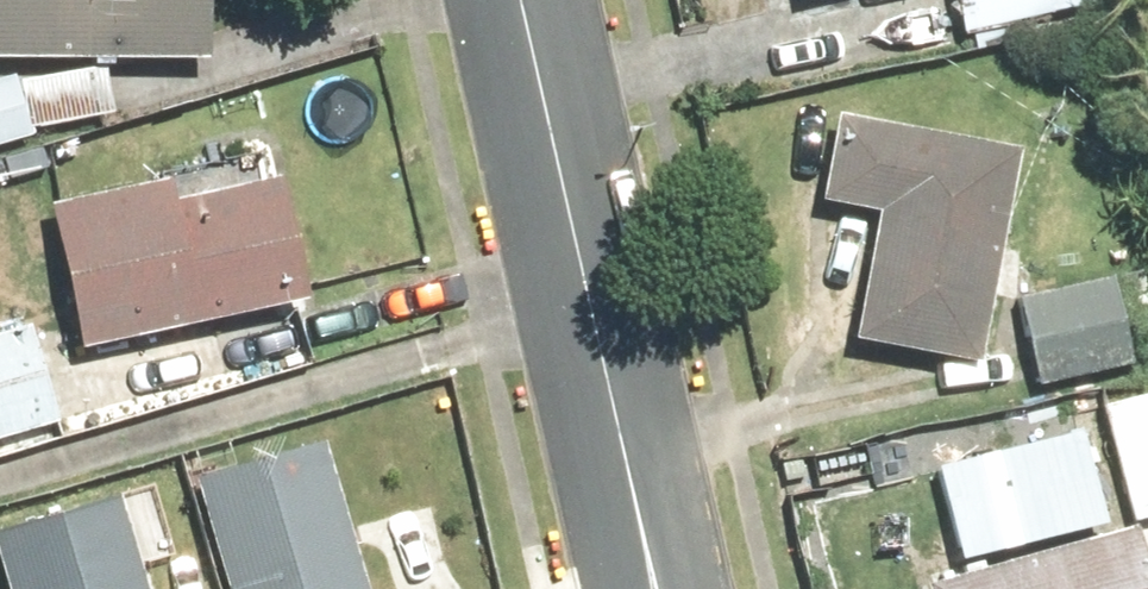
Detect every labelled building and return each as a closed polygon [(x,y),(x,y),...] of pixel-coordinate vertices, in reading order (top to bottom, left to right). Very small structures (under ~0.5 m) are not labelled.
[(193,66),(194,0),(0,0),(0,63),(193,66)] [(0,81),(0,151),(41,138),(22,74),(0,81)] [(971,371),(1011,157),(831,124),(815,211),(870,221),(846,348),(971,371)] [(42,213),(73,357),(296,309),(270,185),(163,208),(159,188),(42,213)] [(1044,384),(1146,364),(1142,340),(1147,338),(1147,274),(1027,297),(1044,384)] [(50,368),(38,324),(0,335),(0,445),(60,428),(63,437),(134,417),(115,350),(50,368)] [(1103,408),(1137,526),(1147,523),(1147,396),(1103,408)] [(1095,435),(946,466),(966,560),(1114,528),(1095,435)] [(185,485),(214,588),(357,588),(318,448),(185,485)] [(0,531),(18,588),(151,588),(122,494),(0,531)] [(913,588),(1143,588),(1127,532),(913,588)]
